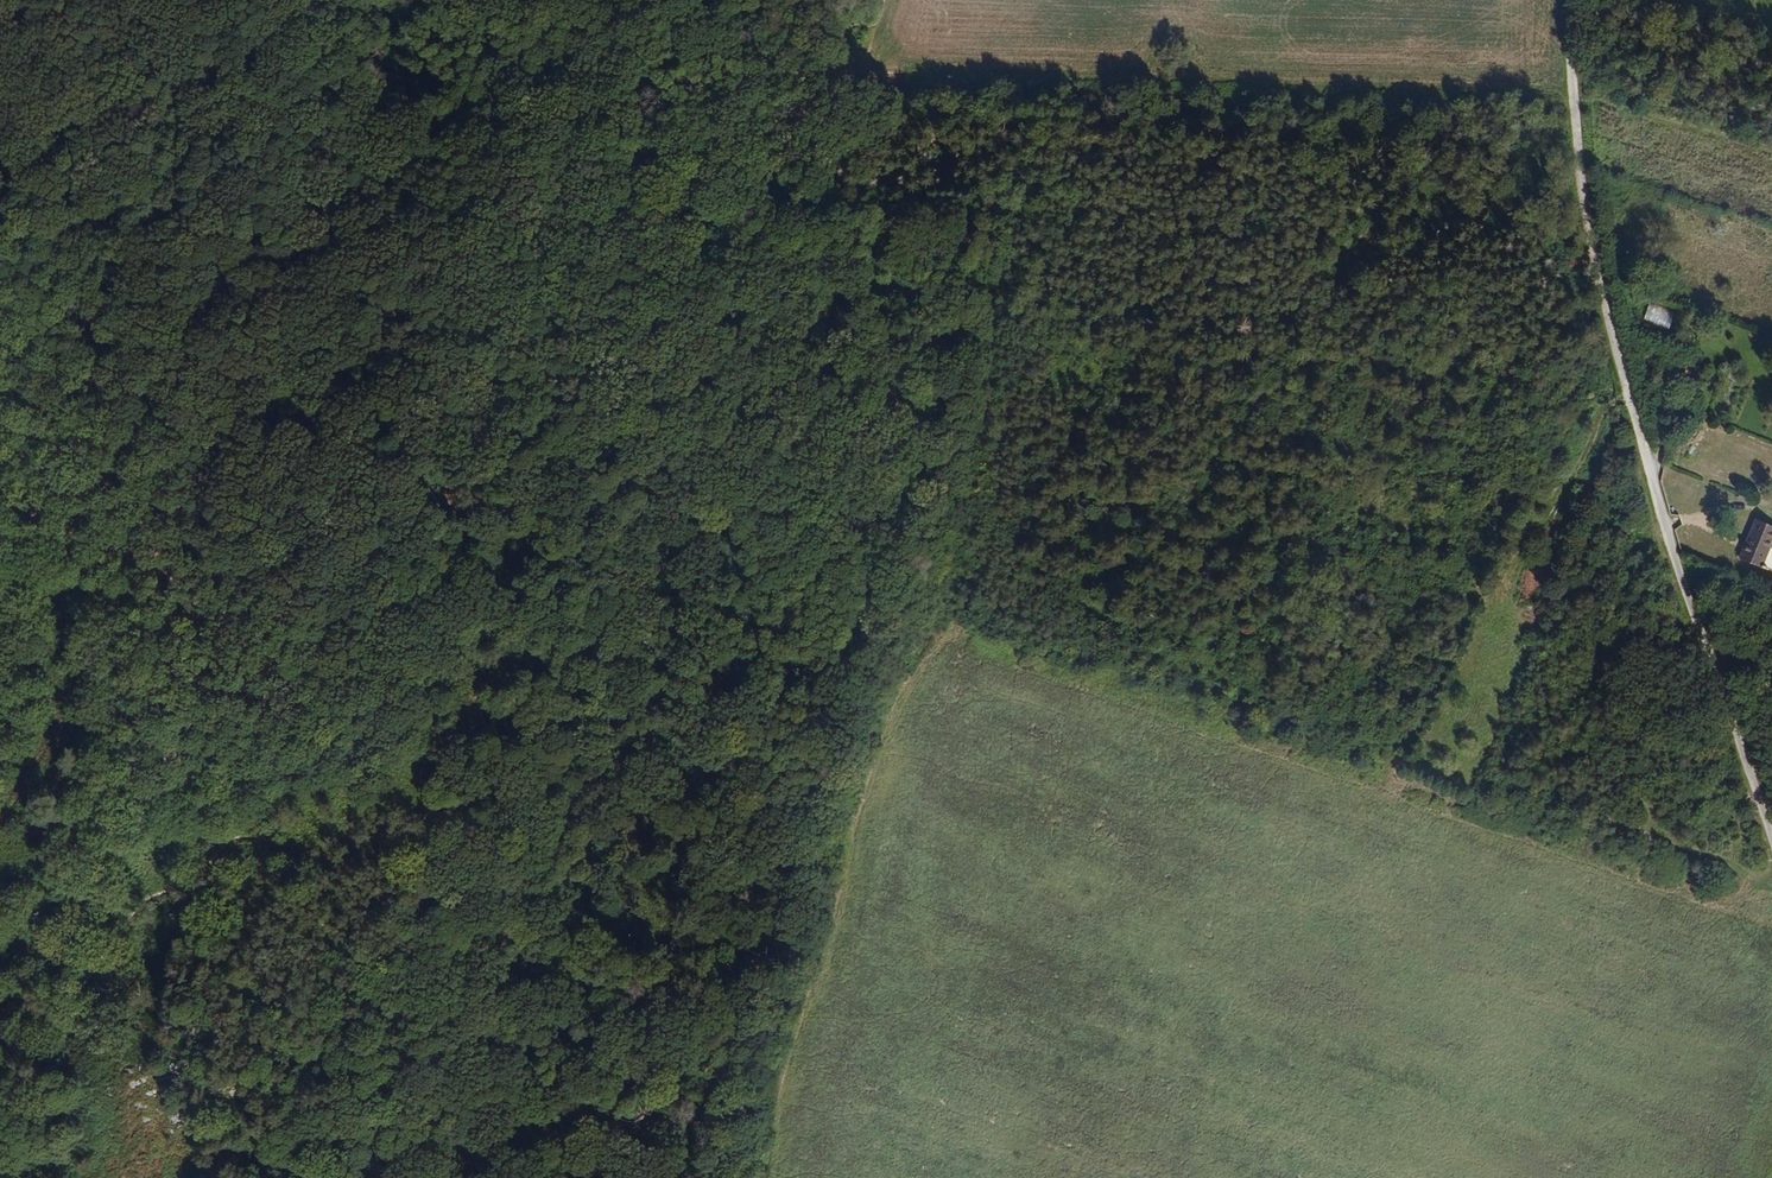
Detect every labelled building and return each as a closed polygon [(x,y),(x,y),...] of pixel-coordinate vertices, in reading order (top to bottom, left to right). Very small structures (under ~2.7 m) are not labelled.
[(1648,303),(1644,321),(1670,327),(1674,309),(1648,303)] [(1738,494),(1737,501),(1750,503),(1751,496),(1738,494)] [(1748,560),(1763,522),(1742,513),(1726,552),(1748,560)]
